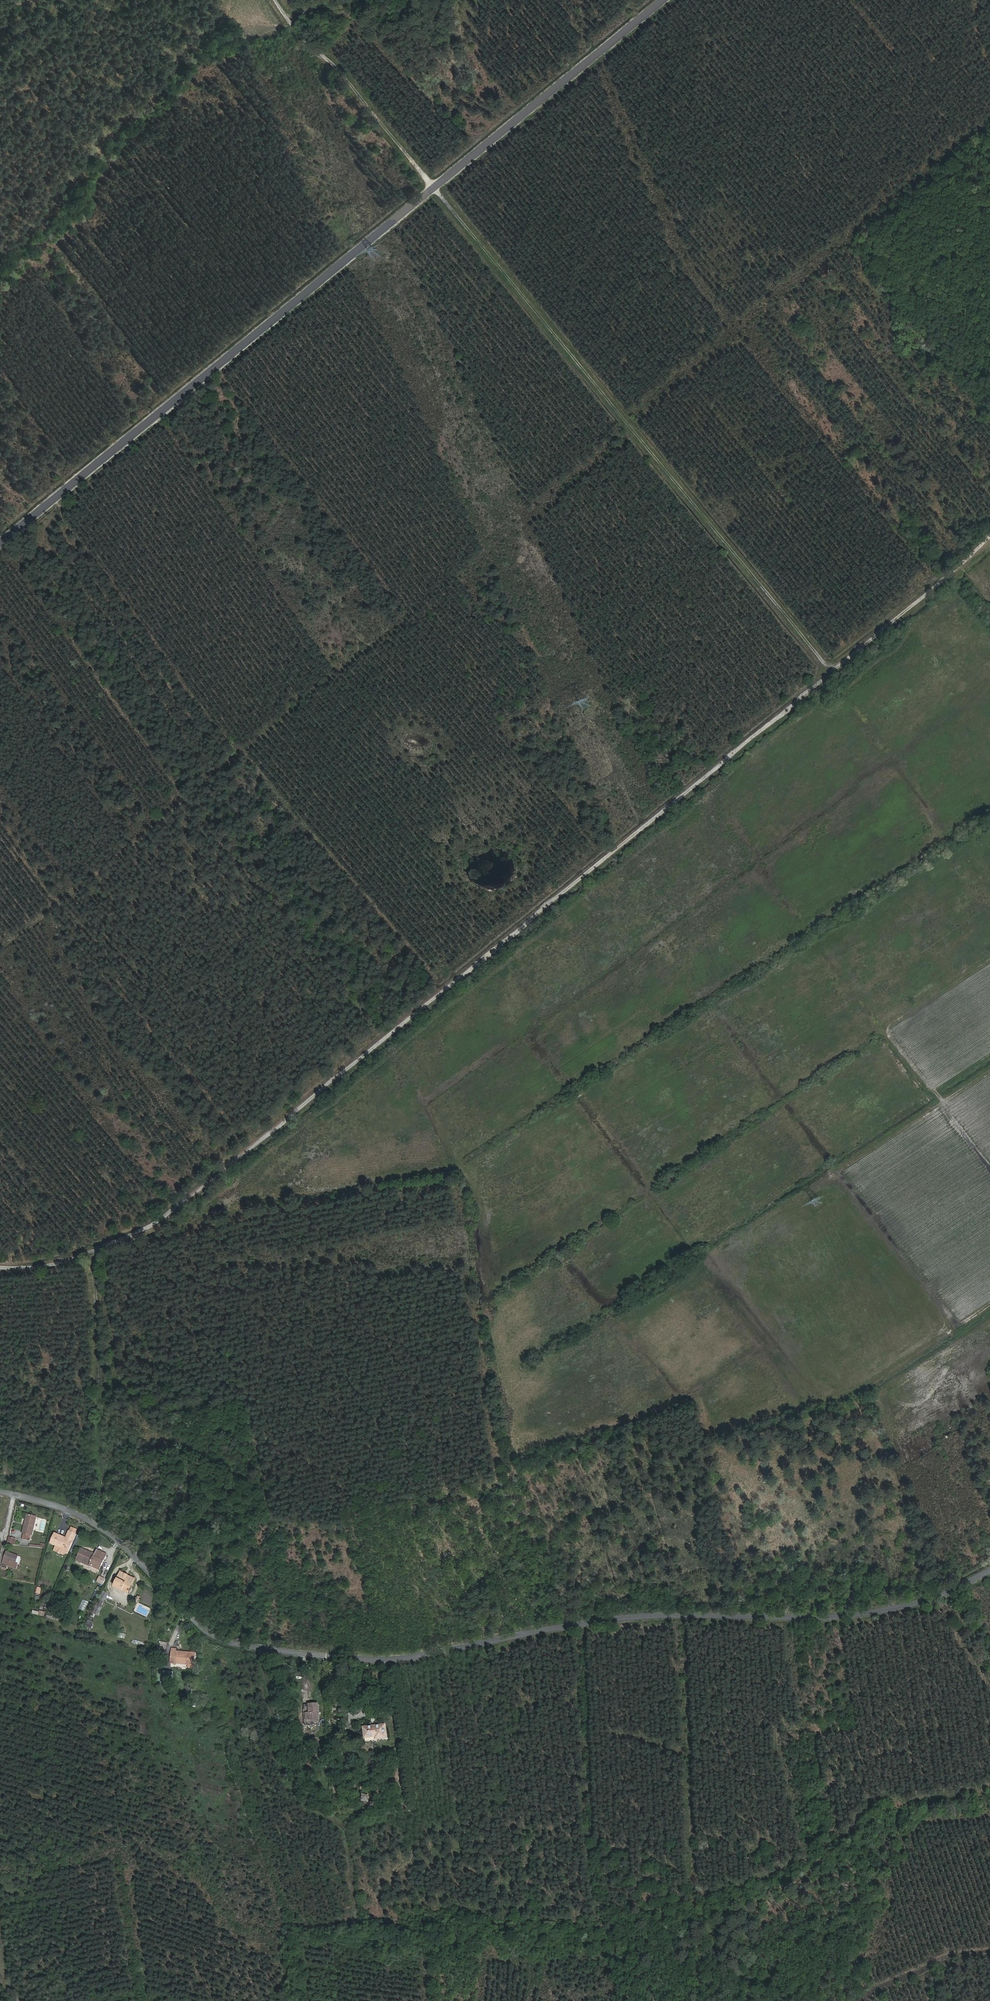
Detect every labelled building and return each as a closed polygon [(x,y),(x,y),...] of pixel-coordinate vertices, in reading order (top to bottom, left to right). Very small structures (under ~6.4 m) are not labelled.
[(31,1541),(36,1517),(27,1515),(23,1533),(26,1534),(25,1540),(31,1541)] [(73,1533),(72,1532),(69,1540),(59,1535),(54,1544),(59,1547),(56,1552),(65,1556),(67,1556),(68,1554),(69,1555),(79,1536),(78,1535),(73,1533)] [(78,1559),(101,1571),(108,1557),(97,1550),(93,1555),(84,1549),(78,1559)] [(20,1564),(19,1564),(20,1557),(6,1553),(3,1568),(18,1571),(20,1564)] [(127,1592),(133,1578),(119,1571),(113,1586),(127,1592)] [(109,1594),(102,1590),(91,1612),(98,1616),(109,1594)] [(89,1619),(85,1628),(90,1630),(94,1622),(89,1619)] [(176,1651),(176,1647),(170,1646),(170,1661),(188,1661),(187,1664),(194,1664),(195,1649),(188,1649),(188,1652),(176,1651)] [(169,1668),(160,1667),(159,1680),(168,1680),(169,1668)] [(319,1719),(319,1703),(310,1704),(310,1713),(307,1713),(307,1720),(319,1719)] [(384,1727),(361,1730),(363,1744),(387,1741),(384,1727)]
